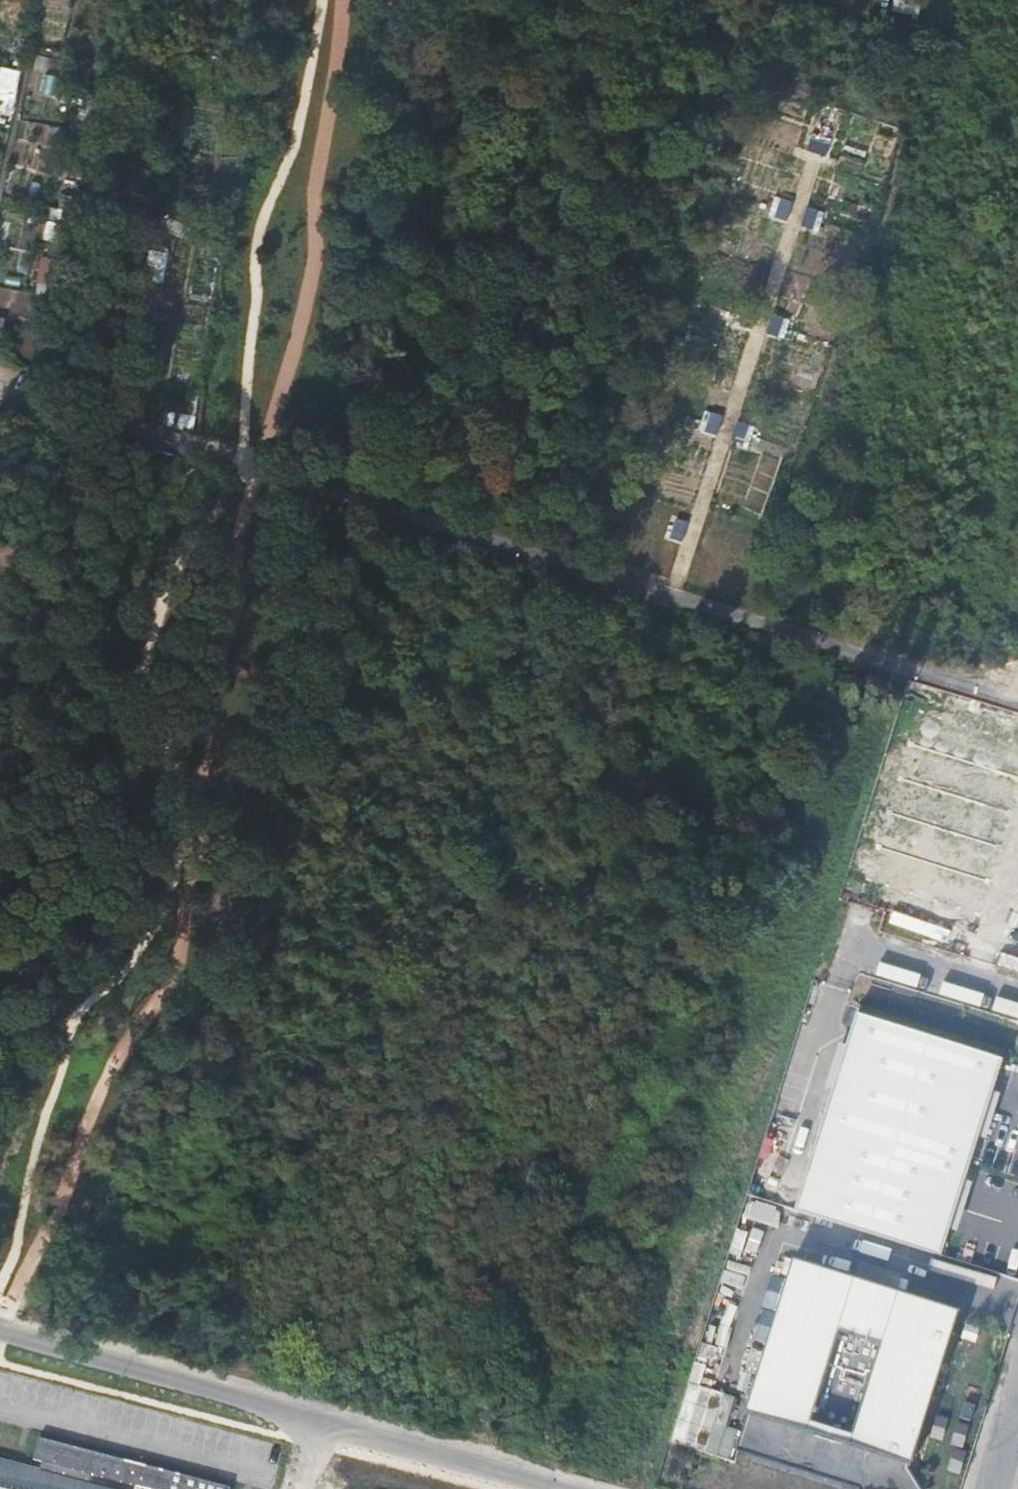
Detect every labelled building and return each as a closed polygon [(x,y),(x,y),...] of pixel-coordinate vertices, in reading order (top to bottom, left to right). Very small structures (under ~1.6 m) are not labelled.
[(15,92),(20,72),(0,67),(0,68),(0,88),(15,92)] [(147,281),(164,283),(168,252),(151,250),(147,281)] [(944,948),(950,931),(890,909),(883,926),(944,948)] [(945,1257),(999,1058),(852,1019),(799,1213),(780,1208),(777,1219),(805,1227),(805,1229),(838,1238),(840,1229),(945,1257)] [(907,1472),(957,1314),(791,1262),(743,1417),(745,1418),(735,1452),(854,1488),(917,1488),(907,1472)] [(672,1445),(708,1453),(721,1392),(685,1384),(672,1445)] [(40,1441),(34,1462),(45,1465),(42,1473),(0,1462),(0,1488),(226,1488),(40,1441)] [(737,1467),(709,1459),(702,1483),(724,1488),(731,1488),(737,1467)]
